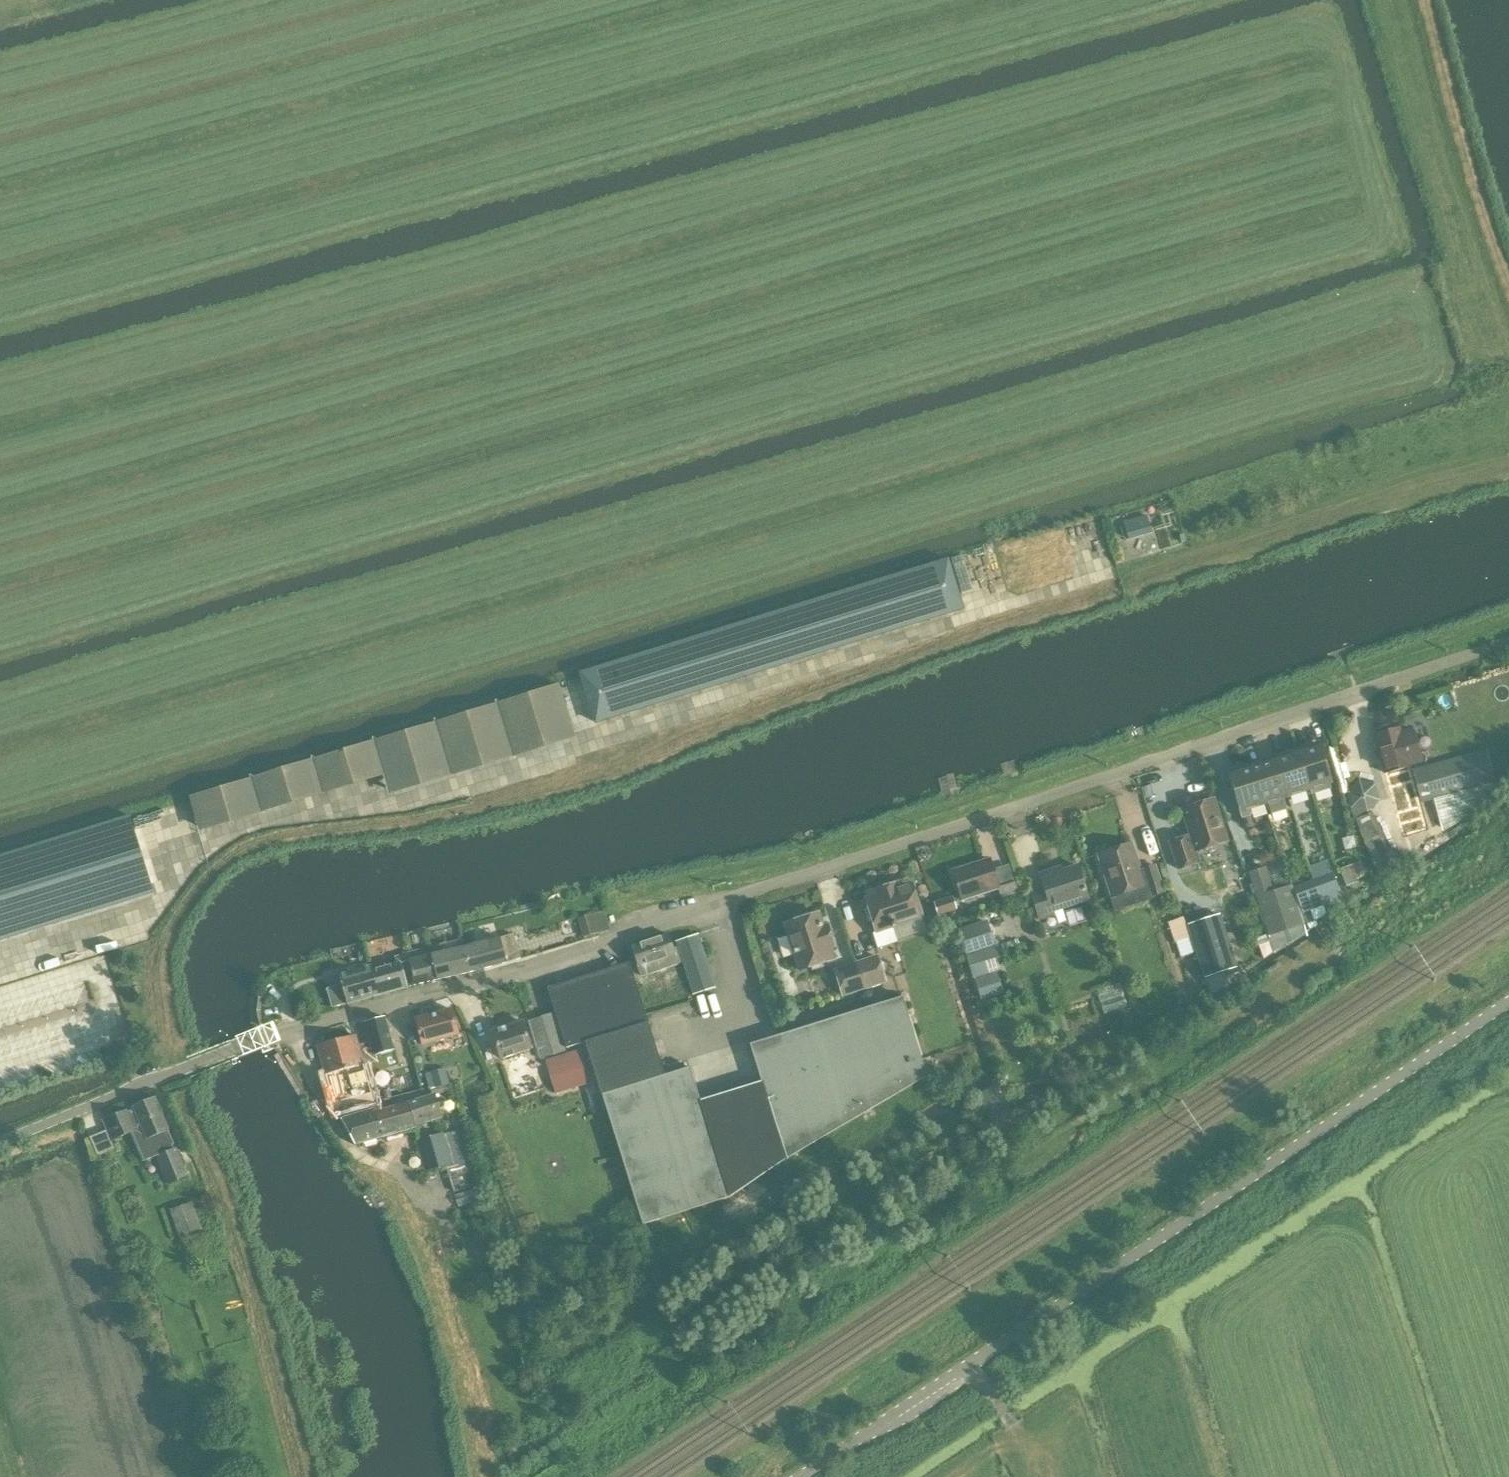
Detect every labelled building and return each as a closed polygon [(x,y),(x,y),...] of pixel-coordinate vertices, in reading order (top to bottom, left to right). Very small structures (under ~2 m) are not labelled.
[(1128,540),(1150,533),(1147,517),(1124,524),(1128,540)] [(595,723),(963,610),(948,561),(580,674),(595,723)] [(1399,729),(1375,735),(1392,800),(1395,799),(1404,832),(1425,826),(1418,803),(1421,802),(1418,791),(1432,787),(1436,800),(1493,784),(1494,784),(1485,751),(1411,771),(1409,766),(1421,762),(1412,727),(1400,731),(1399,729)] [(1319,745),(1296,753),(1307,790),(1309,789),(1311,795),(1330,789),(1328,783),(1330,782),(1319,745)] [(1307,790),(1296,753),(1275,759),(1286,796),(1307,790)] [(1271,761),(1250,767),(1261,806),(1268,804),(1271,815),(1286,810),(1282,797),(1271,761)] [(1249,810),(1261,806),(1250,767),(1227,775),(1241,819),(1250,816),(1249,810)] [(1367,814),(1379,802),(1376,786),(1360,781),(1347,792),(1351,809),(1367,814)] [(1179,870),(1197,865),(1194,854),(1227,843),(1214,801),(1182,811),(1190,836),(1170,843),(1179,870)] [(1397,863),(1371,813),(1355,818),(1363,843),(1365,842),(1376,871),(1388,867),(1397,863)] [(147,876),(138,848),(129,819),(0,858),(0,941),(153,895),(147,876)] [(1140,873),(1131,845),(1099,856),(1113,899),(1116,909),(1162,894),(1154,869),(1140,873)] [(993,871),(989,860),(952,871),(962,902),(998,891),(1000,899),(1017,893),(1008,866),(993,871)] [(1345,887),(1356,884),(1355,880),(1364,877),(1359,864),(1340,870),(1345,887)] [(1089,902),(1077,865),(1056,871),(1055,867),(1039,873),(1044,888),(1029,892),(1038,922),(1055,916),(1054,913),(1089,902)] [(1273,893),(1271,884),(1266,869),(1248,875),(1268,936),(1303,925),(1291,887),(1273,893)] [(1322,907),(1341,901),(1332,874),(1313,881),(1322,907)] [(1302,915),(1322,907),(1313,881),(1293,888),(1302,915)] [(876,895),(865,899),(877,935),(894,929),(898,941),(928,931),(924,919),(913,883),(898,888),(896,884),(875,891),(876,895)] [(938,916),(956,910),(952,896),(934,902),(938,916)] [(818,914),(801,919),(784,925),(799,971),(832,961),(829,950),(834,948),(827,926),(823,928),(818,914)] [(1220,915),(1188,925),(1204,979),(1237,969),(1220,915)] [(594,916),(579,920),(583,938),(598,934),(594,916)] [(1174,943),(1187,939),(1190,938),(1183,917),(1167,922),(1170,929),(1174,943)] [(988,921),(957,931),(972,978),(987,973),(1002,968),(998,956),(988,921)] [(514,935),(463,948),(469,972),(506,963),(520,959),(514,935)] [(660,972),(678,966),(668,935),(650,941),(660,972)] [(694,996),(714,989),(697,935),(677,943),(694,996)] [(441,953),(431,956),(437,980),(469,972),(463,948),(461,940),(439,945),(441,953)] [(640,979),(660,972),(650,941),(631,946),(640,979)] [(421,950),(406,954),(408,961),(414,986),(437,980),(431,956),(423,957),(421,950)] [(395,963),(371,970),(379,996),(407,988),(407,987),(414,986),(408,961),(406,954),(394,957),(395,963)] [(864,991),(886,984),(877,957),(856,963),(864,991)] [(690,1068),(665,1075),(630,963),(548,988),(555,1013),(569,1048),(585,1043),(643,1225),(729,1199),(699,1102),(700,1102),(690,1068)] [(843,998),(864,991),(856,963),(834,970),(843,998)] [(342,986),(326,990),(332,1009),(347,1005),(347,1006),(379,996),(371,970),(370,965),(338,974),(342,986)] [(980,1001),(1003,994),(996,972),(974,979),(980,1001)] [(787,1159),(927,1076),(922,1060),(903,997),(750,1045),(761,1083),(763,1082),(787,1159)] [(423,1046),(458,1036),(451,1010),(416,1019),(423,1046)] [(569,1048),(555,1013),(528,1021),(540,1061),(566,1052),(565,1049),(569,1048)] [(366,1024),(375,1055),(393,1050),(385,1019),(366,1024)] [(501,1060),(531,1050),(522,1023),(493,1033),(501,1060)] [(336,1113),(373,1104),(355,1037),(318,1047),(336,1113)] [(545,1061),(555,1093),(589,1083),(580,1050),(545,1061)] [(930,1058),(922,1060),(927,1076),(935,1073),(930,1058)] [(445,1068),(425,1073),(429,1089),(447,1084),(449,1084),(448,1081),(445,1068)] [(729,1199),(787,1159),(763,1082),(761,1083),(700,1102),(699,1102),(729,1199)] [(439,1116),(433,1097),(433,1096),(383,1110),(382,1107),(341,1120),(355,1145),(416,1128),(415,1122),(439,1116)] [(188,1178),(186,1172),(175,1148),(173,1149),(172,1145),(174,1144),(156,1100),(104,1121),(112,1141),(130,1134),(143,1164),(158,1158),(167,1180),(169,1185),(188,1178)] [(476,1188),(460,1130),(416,1143),(425,1174),(446,1168),(453,1194),(476,1188)] [(179,1237),(202,1229),(192,1202),(169,1210),(179,1237)]
